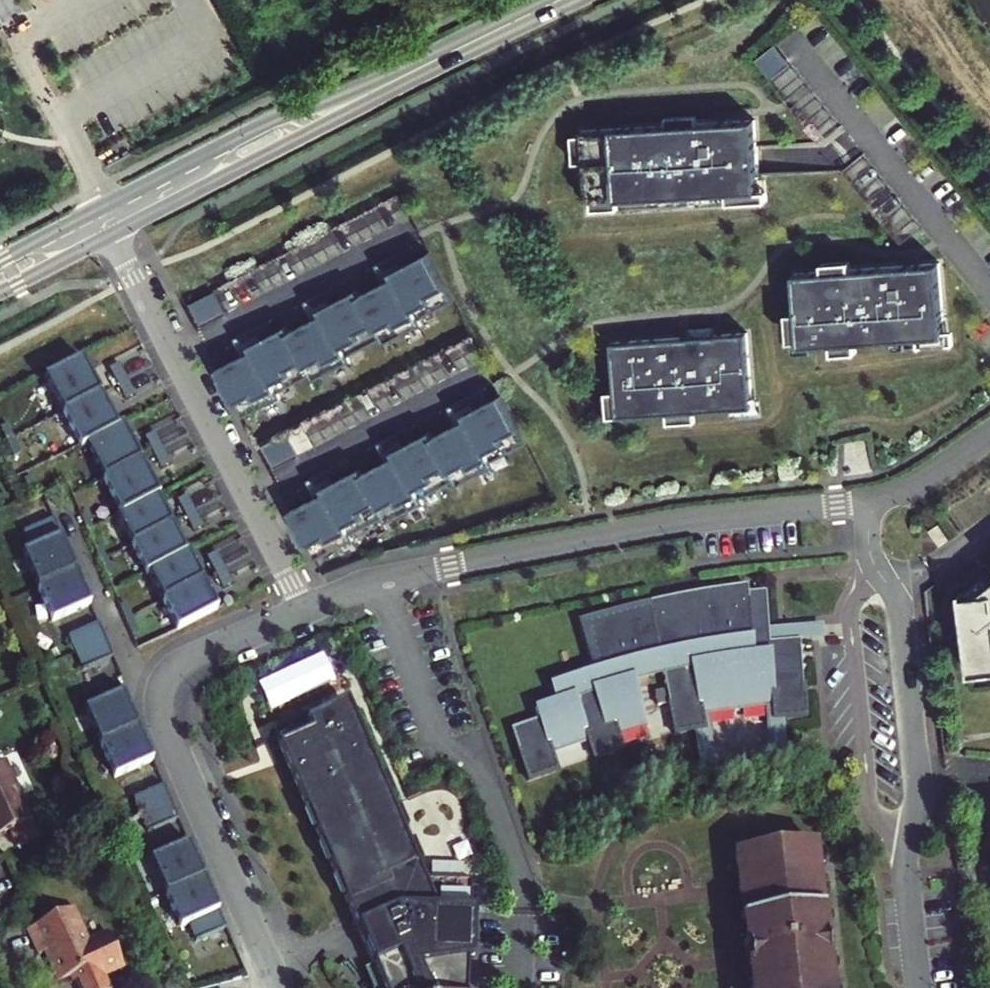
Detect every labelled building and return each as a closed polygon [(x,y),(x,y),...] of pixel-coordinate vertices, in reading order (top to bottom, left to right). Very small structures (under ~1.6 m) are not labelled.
[(790,61),(775,42),(756,57),(771,76),(790,61)] [(758,118),(585,129),(590,200),(763,189),(758,118)] [(234,302),(306,270),(296,247),(224,280),(234,302)] [(218,368),(243,417),(281,397),(279,392),(310,376),(313,381),(351,361),(348,356),(381,339),(384,345),(422,325),(419,319),(455,301),(429,252),(391,272),(394,277),(361,294),(359,289),(320,308),(323,314),(291,330),(288,325),(250,344),(253,350),(218,368)] [(940,262),(796,273),(801,346),(945,335),(940,262)] [(191,303),(202,326),(228,313),(216,290),(191,303)] [(747,332),(612,342),(618,417),(752,407),(747,332)] [(147,349),(119,363),(128,379),(155,365),(147,349)] [(83,357),(45,376),(64,413),(101,393),(83,357)] [(119,363),(111,368),(119,384),(128,379),(119,363)] [(155,365),(128,379),(136,395),(163,381),(155,365)] [(128,379),(119,384),(127,400),(136,395),(128,379)] [(101,393),(64,413),(80,445),(118,426),(101,393)] [(291,510),(316,559),(354,539),(352,533),(383,517),(386,523),(425,503),(422,497),(454,480),(457,486),(496,466),(493,461),(528,443),(503,394),(464,414),(467,419),(435,436),(432,430),(394,450),(397,456),(365,472),(362,467),(324,486),(326,492),(291,510)] [(182,418),(155,433),(163,449),(191,434),(182,418)] [(86,446),(103,480),(142,460),(123,424),(118,426),(80,445),(81,448),(86,446)] [(263,445),(275,468),(301,455),(289,432),(263,445)] [(155,433),(146,437),(154,453),(163,449),(155,433)] [(191,434),(163,449),(171,465),(199,450),(191,434)] [(163,449),(154,453),(162,469),(171,465),(163,449)] [(160,496),(142,460),(103,480),(120,513),(118,515),(119,517),(158,497),(160,496)] [(215,481),(188,496),(196,511),(223,497),(215,481)] [(188,496),(179,500),(187,516),(196,511),(188,496)] [(158,497),(119,517),(133,544),(172,524),(158,497)] [(223,497),(196,511),(204,527),(231,513),(223,497)] [(196,511),(187,516),(195,532),(204,527),(196,511)] [(23,533),(30,549),(60,536),(53,520),(23,533)] [(930,530),(941,545),(949,539),(939,523),(930,530)] [(172,524),(133,544),(146,571),(186,551),(172,524)] [(22,553),(37,588),(76,571),(60,536),(30,549),(22,553)] [(244,538),(217,552),(225,568),(253,554),(244,538)] [(146,571),(147,574),(149,573),(163,600),(202,579),(187,550),(186,551),(146,571)] [(217,552),(208,557),(216,573),(225,568),(217,552)] [(253,554),(225,568),(233,584),(261,570),(253,554)] [(225,568),(216,573),(224,589),(233,584),(225,568)] [(76,571),(37,588),(52,622),(90,605),(76,571)] [(202,579),(163,600),(178,629),(218,609),(202,579)] [(971,672),(989,669),(989,583),(979,591),(964,594),(964,589),(961,590),(971,672)] [(509,729),(517,751),(525,749),(527,755),(519,758),(527,780),(558,769),(553,757),(552,753),(581,743),(578,735),(584,733),(588,746),(592,757),(622,747),(616,730),(644,722),(632,679),(662,672),(668,703),(667,703),(673,733),(704,727),(700,709),(731,705),(732,707),(740,705),(740,703),(771,700),(772,718),(806,715),(804,692),(800,692),(799,685),(802,685),(798,640),(779,642),(778,627),(749,629),(746,586),(694,593),(647,603),(650,609),(618,621),(587,624),(591,638),(589,638),(598,668),(591,670),(550,685),(555,701),(534,709),(538,720),(509,729)] [(650,609),(647,603),(630,606),(577,621),(591,670),(598,668),(589,638),(591,638),(587,624),(618,621),(650,609)] [(106,640),(98,623),(68,637),(76,654),(106,640)] [(106,640),(76,654),(83,670),(113,657),(106,640)] [(138,726),(123,692),(85,709),(100,743),(138,726)] [(701,773),(720,770),(709,714),(764,707),(769,760),(787,755),(784,719),(773,721),(772,718),(771,700),(740,703),(740,705),(732,707),(731,705),(700,709),(704,727),(705,729),(693,732),(701,773)] [(471,881),(424,880),(351,715),(317,730),(320,736),(314,738),(312,732),(278,747),(373,965),(383,987),(468,987),(471,881)] [(138,726),(100,743),(115,777),(153,760),(138,726)] [(581,743),(552,753),(553,757),(588,746),(584,733),(578,735),(581,743)] [(525,749),(517,751),(519,758),(527,755),(525,749)] [(0,766),(0,836),(33,821),(21,795),(18,796),(3,765),(0,766)] [(133,798),(141,814),(171,801),(163,785),(133,798)] [(171,801),(141,814),(148,831),(178,818),(171,801)] [(204,876),(189,842),(150,859),(166,893),(204,876)] [(815,847),(733,857),(750,987),(832,987),(815,847)] [(204,876),(166,893),(180,925),(188,922),(218,909),(204,876)] [(27,932),(38,955),(46,951),(61,983),(71,979),(76,987),(109,987),(104,977),(124,968),(108,935),(88,945),(84,937),(87,936),(74,909),(27,932)] [(218,909),(188,922),(195,938),(225,925),(218,909)] [(373,965),(364,969),(372,987),(383,987),(373,965)]
